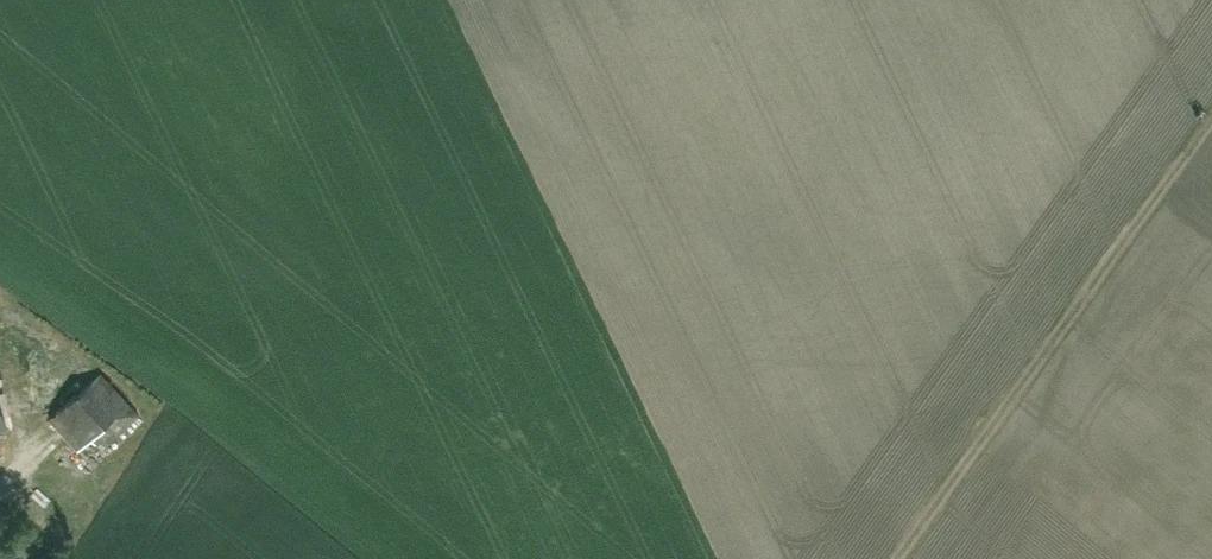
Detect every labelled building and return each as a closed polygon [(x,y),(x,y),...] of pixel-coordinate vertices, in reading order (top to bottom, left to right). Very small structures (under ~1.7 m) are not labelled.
[(98,430),(110,442),(140,414),(100,372),(47,418),(77,450),(98,430)] [(5,425),(4,422),(12,420),(7,399),(0,401),(0,426),(5,425)]
